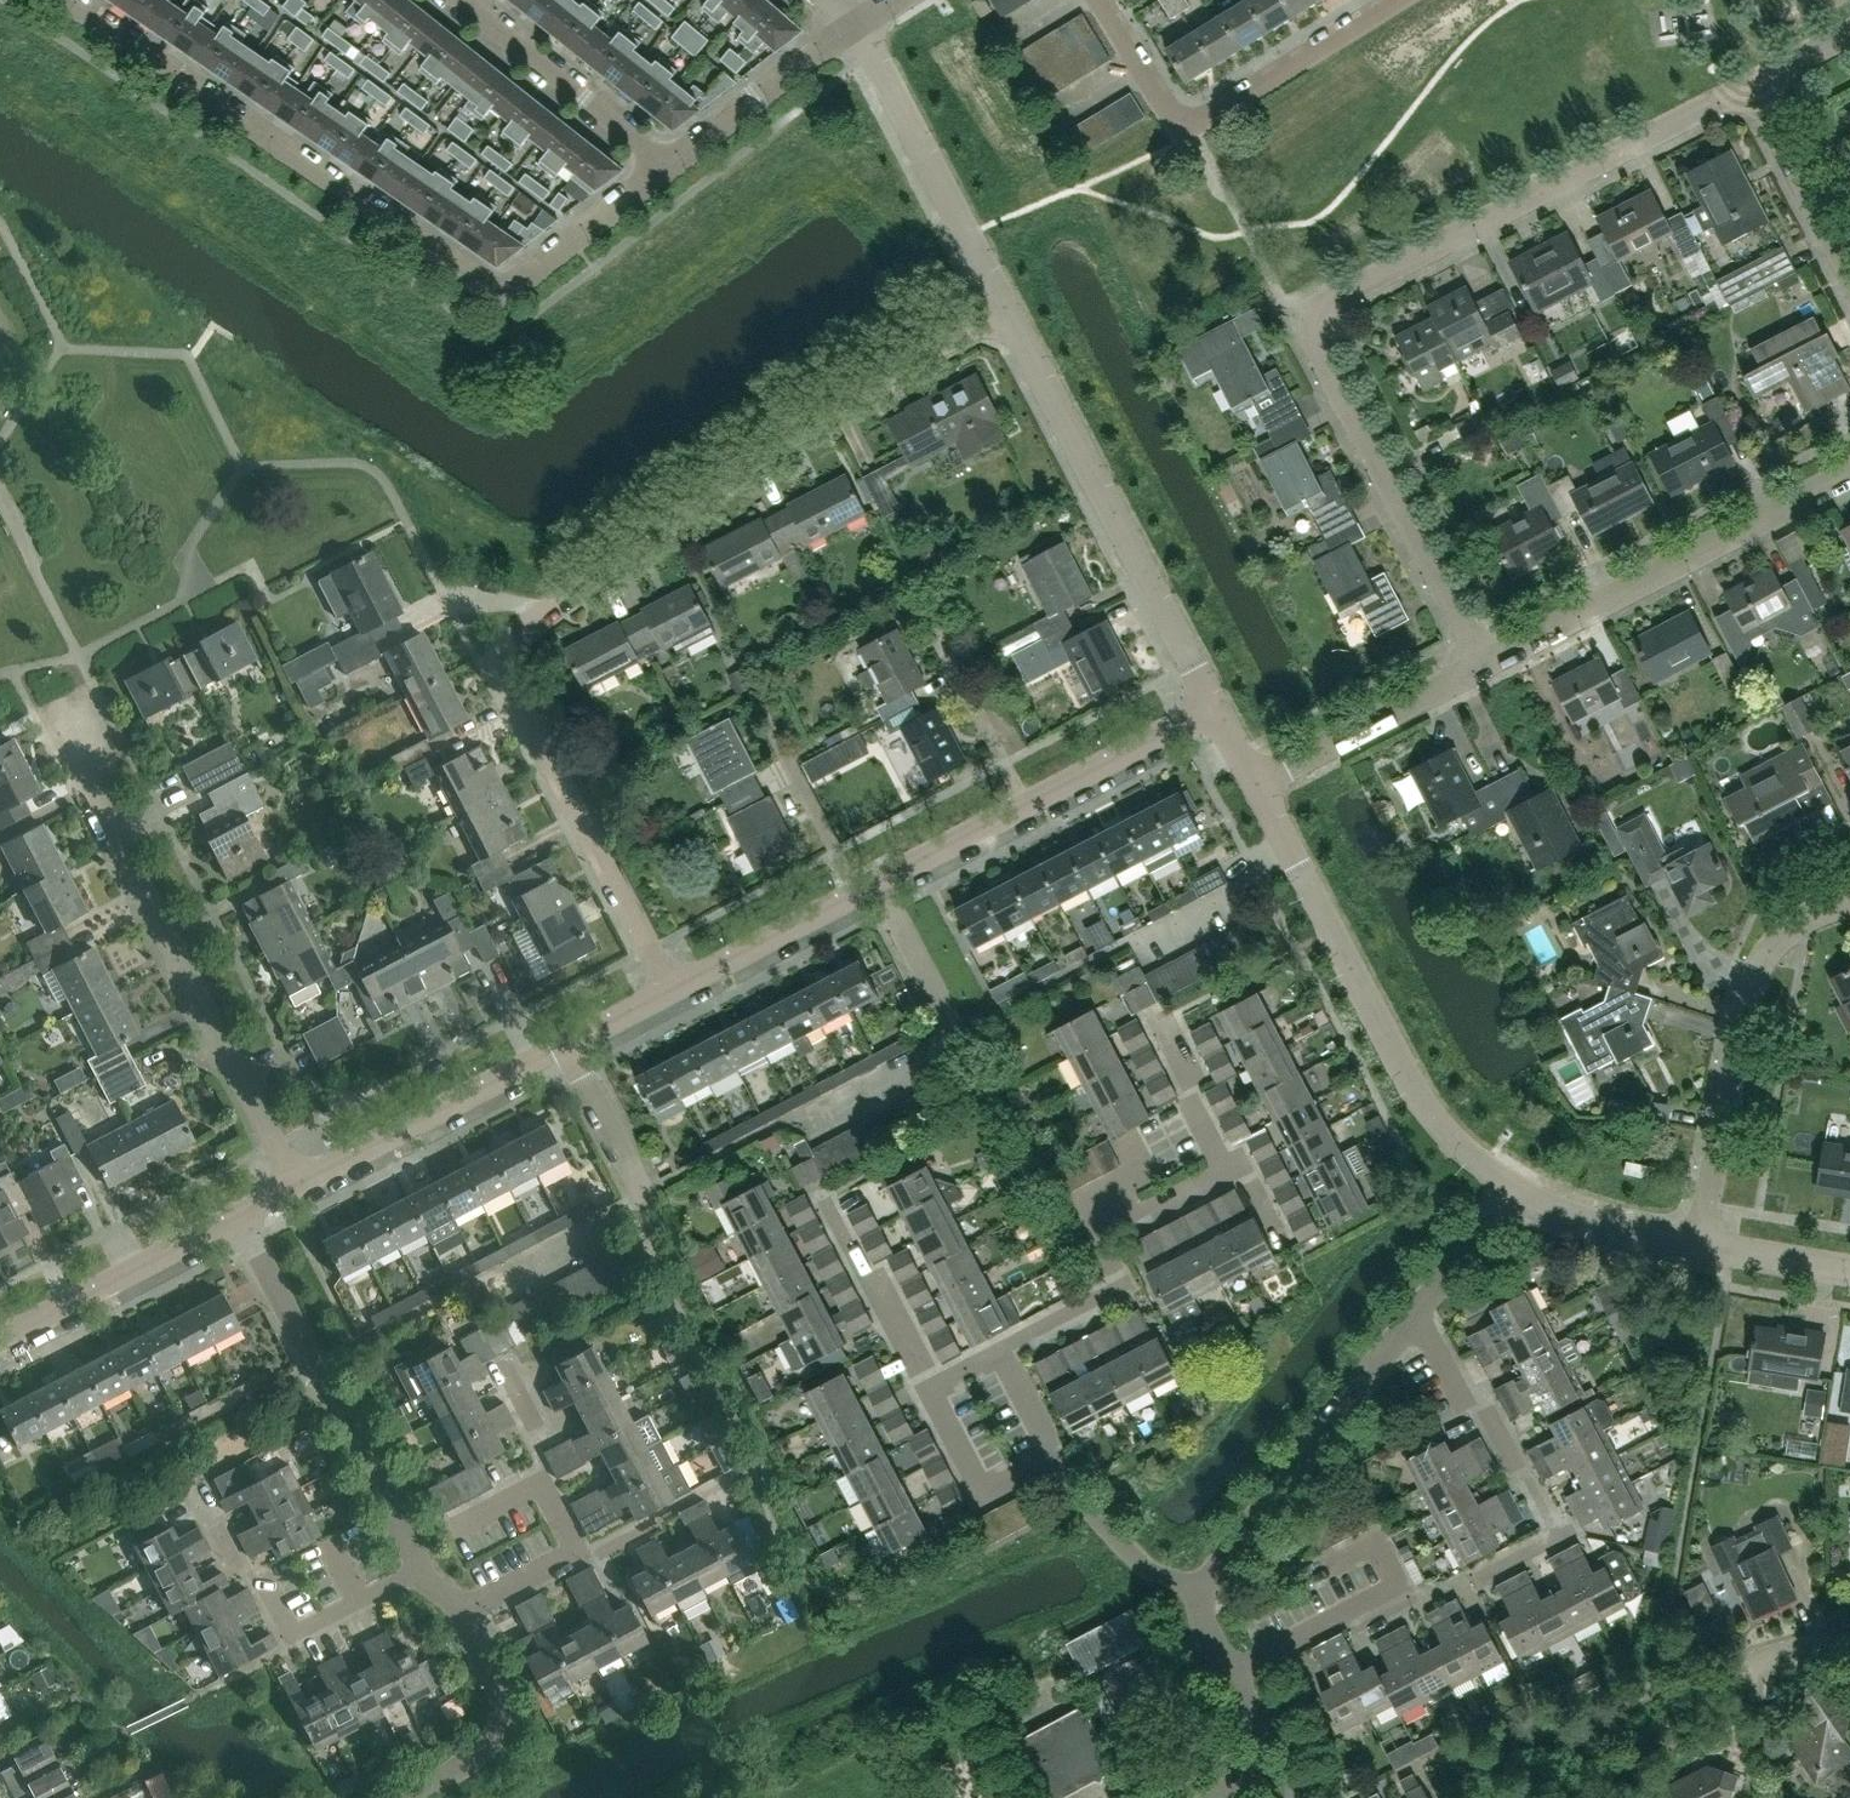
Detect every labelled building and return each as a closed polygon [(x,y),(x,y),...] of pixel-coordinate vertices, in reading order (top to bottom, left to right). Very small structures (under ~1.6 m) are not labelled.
[(113,3),(132,16),(143,0),(114,0),(113,3)] [(132,16),(152,30),(170,3),(165,0),(143,0),(132,16)] [(152,30),(172,43),(200,3),(195,0),(185,0),(179,9),(170,3),(152,30)] [(259,1),(258,0),(241,0),(254,9),(259,1)] [(303,1),(302,0),(287,0),(281,7),(292,15),(303,1)] [(345,12),(352,18),(365,0),(355,0),(345,12)] [(352,18),(361,25),(368,18),(377,25),(396,0),(365,0),(352,18)] [(377,25),(388,34),(382,42),(390,48),(419,10),(407,0),(396,0),(377,25)] [(522,11),(531,0),(509,0),(522,11)] [(522,11),(541,25),(561,0),(531,0),(522,11)] [(586,0),(585,0),(579,7),(570,0),(569,0),(546,29),(564,44),(594,6),(586,0)] [(665,0),(661,0),(656,6),(667,16),(674,7),(665,0)] [(701,9),(710,16),(724,0),(708,0),(701,9)] [(710,16),(717,23),(728,10),(737,18),(753,0),(724,0),(710,16)] [(737,18),(747,26),(736,39),(744,46),(776,10),(765,0),(753,0),(737,18)] [(980,17),(990,11),(984,0),(974,0),(971,2),(980,17)] [(995,9),(1000,18),(1012,11),(1006,0),(989,0),(995,9)] [(1012,11),(1024,4),(1021,0),(1006,0),(1012,11)] [(1171,0),(1158,0),(1169,19),(1179,13),(1171,0)] [(1179,13),(1189,7),(1185,0),(1171,0),(1179,13)] [(1265,34),(1244,0),(1217,17),(1238,50),(1265,34)] [(1244,0),(1265,34),(1291,18),(1280,0),(1244,0)] [(1317,0),(1280,0),(1291,18),(1318,1),(1317,0)] [(269,8),(259,1),(254,9),(263,16),(269,8)] [(303,1),(292,15),(307,26),(313,18),(301,8),(305,2),(303,1)] [(642,20),(649,12),(638,2),(631,10),(642,20)] [(200,3),(172,43),(192,57),(213,26),(201,17),(207,8),(200,3)] [(602,13),(594,6),(564,44),(582,58),(602,34),(592,25),(602,13)] [(438,25),(419,10),(390,48),(398,55),(409,42),(418,50),(438,25)] [(776,10),(744,46),(737,56),(729,49),(719,60),(735,73),(745,62),(745,63),(764,41),(775,51),(801,31),(776,10)] [(649,12),(642,20),(654,30),(661,22),(649,12)] [(1095,37),(1081,14),(1068,22),(1082,45),(1095,37)] [(1238,50),(1217,17),(1191,33),(1212,67),(1238,50)] [(681,46),(694,30),(684,21),(670,38),(681,46)] [(221,31),(213,26),(192,57),(212,71),(239,31),(227,22),(221,31)] [(1082,45),(1068,22),(1056,29),(1070,52),(1082,45)] [(428,58),(418,71),(427,78),(457,40),(438,25),(418,50),(428,58)] [(295,45),(303,33),(296,27),(287,39),(295,45)] [(331,44),(337,35),(327,28),(320,36),(331,44)] [(611,41),(602,34),(582,58),(600,73),(630,35),(622,28),(611,41)] [(1056,29),(1044,36),(1058,59),(1070,52),(1056,29)] [(694,30),(681,46),(693,57),(707,40),(694,30)] [(239,31),(212,71),(231,84),(253,53),(239,44),(245,35),(239,31)] [(303,33),(295,45),(303,51),(312,39),(303,33)] [(1191,33),(1164,49),(1185,83),(1212,67),(1191,33)] [(337,35),(331,44),(345,54),(351,46),(337,35)] [(630,35),(600,73),(618,87),(642,58),(633,50),(639,42),(638,41),(630,35)] [(1044,36),(1032,43),(1046,66),(1058,59),(1044,36)] [(1109,60),(1095,37),(1082,45),(1096,68),(1109,60)] [(476,55),(457,40),(427,78),(435,84),(441,76),(452,85),(476,55)] [(1046,66),(1032,43),(1020,51),(1034,74),(1046,66)] [(1082,45),(1070,52),(1084,75),(1096,68),(1082,45)] [(331,76),(341,61),(329,52),(323,61),(328,65),(315,82),(323,88),(331,76)] [(1084,75),(1070,52),(1058,59),(1072,82),(1084,75)] [(258,56),(236,88),(256,101),(284,61),(275,55),(269,64),(258,56)] [(370,73),(377,65),(364,56),(358,64),(370,73)] [(652,65),(642,58),(618,87),(637,102),(666,65),(658,57),(652,65)] [(500,74),(480,58),(457,88),(470,99),(446,131),(452,135),(500,74)] [(1072,82),(1058,59),(1046,66),(1060,90),(1072,82)] [(284,61),(256,101),(276,115),(294,89),(297,83),(287,76),(293,68),(284,61)] [(341,61),(331,76),(339,82),(344,76),(347,78),(353,70),(341,61)] [(389,74),(377,65),(370,73),(382,82),(389,74)] [(675,72),(666,65),(637,102),(655,117),(679,87),(669,79),(675,72)] [(1060,90),(1046,66),(1034,74),(1048,97),(1060,90)] [(520,89),(500,74),(452,135),(462,144),(473,130),(464,123),(472,113),(480,120),(481,121),(491,108),(500,114),(520,89)] [(679,87),(655,117),(672,130),(734,83),(724,74),(714,89),(711,87),(705,95),(693,85),(687,93),(679,87)] [(374,99),(381,90),(367,80),(360,88),(374,99)] [(294,89),(276,115),(296,129),(323,89),(313,82),(303,95),(294,89)] [(408,101),(415,93),(402,83),(396,92),(408,101)] [(323,89),(296,129),(316,142),(337,111),(325,103),(331,95),(323,89)] [(520,89),(500,114),(511,123),(501,136),(509,143),(539,105),(520,89)] [(381,90),(374,99),(385,106),(391,98),(381,90)] [(415,93),(408,101),(420,110),(426,101),(415,93)] [(1129,93),(1117,101),(1131,124),(1144,117),(1129,93)] [(1117,101),(1104,108),(1119,132),(1131,124),(1117,101)] [(539,105),(509,143),(518,150),(528,136),(539,145),(559,121),(539,105)] [(345,116),(337,111),(316,142),(335,156),(363,116),(351,108),(345,116)] [(413,127),(419,119),(404,108),(398,116),(413,127)] [(1119,132),(1104,108),(1092,115),(1107,139),(1119,132)] [(1107,139),(1092,115),(1080,123),(1095,147),(1107,139)] [(370,121),(363,116),(335,156),(355,169),(373,143),(361,135),(370,121)] [(419,119),(413,127),(423,134),(429,126),(419,119)] [(559,121),(539,145),(547,152),(537,165),(548,174),(578,136),(559,121)] [(1080,123),(1069,130),(1083,154),(1095,147),(1080,123)] [(373,143),(355,169),(375,183),(402,143),(390,134),(380,148),(373,143)] [(578,136),(548,174),(554,179),(565,166),(574,173),(570,178),(574,182),(598,152),(578,136)] [(457,159),(463,151),(451,142),(445,150),(457,159)] [(402,143),(375,183),(395,197),(416,165),(404,157),(410,149),(402,143)] [(493,164),(499,155),(487,146),(480,154),(493,164)] [(463,151),(457,159),(469,168),(475,160),(463,151)] [(621,170),(598,152),(574,182),(590,194),(621,170)] [(1683,173),(1700,206),(1692,210),(1702,231),(1720,222),(1730,241),(1768,221),(1749,184),(1738,190),(1733,179),(1735,178),(1722,153),(1683,173)] [(499,155),(493,164),(504,172),(511,164),(499,155)] [(420,214),(446,174),(438,168),(432,176),(422,168),(400,200),(420,214)] [(497,189),(503,180),(489,170),(482,178),(497,189)] [(533,193),(540,185),(524,173),(518,182),(533,193)] [(446,174),(420,214),(440,228),(462,196),(450,189),(456,181),(446,174)] [(513,188),(503,180),(497,189),(507,196),(513,188)] [(548,191),(540,185),(533,193),(542,200),(548,191)] [(1649,191),(1596,218),(1617,259),(1668,233),(1682,260),(1699,251),(1679,212),(1664,220),(1649,191)] [(572,205),(580,220),(604,207),(596,192),(572,205)] [(471,202),(462,196),(440,228),(460,242),(488,201),(477,193),(471,202)] [(566,199),(557,193),(549,205),(557,211),(566,199)] [(496,207),(488,201),(460,242),(481,256),(499,229),(486,221),(496,207)] [(505,234),(499,229),(481,256),(496,266),(556,220),(541,210),(528,230),(514,220),(505,234)] [(1596,252),(1608,246),(1599,227),(1586,233),(1596,252)] [(1581,266),(1565,234),(1510,263),(1536,312),(1590,284),(1600,303),(1615,295),(1596,259),(1581,266)] [(1776,281),(1793,272),(1794,272),(1781,247),(1715,281),(1728,306),(1776,281)] [(1793,272),(1776,281),(1781,291),(1798,282),(1793,272)] [(1485,325),(1473,301),(1465,286),(1425,307),(1431,317),(1455,363),(1492,344),(1495,349),(1520,337),(1507,313),(1485,325)] [(1431,317),(1393,337),(1421,390),(1442,381),(1437,372),(1455,363),(1431,317)] [(1752,397),(1787,380),(1803,412),(1835,396),(1833,391),(1847,384),(1839,368),(1843,366),(1826,333),(1821,335),(1814,320),(1751,352),(1758,367),(1741,376),(1752,397)] [(1261,376),(1242,339),(1232,322),(1177,351),(1192,380),(1211,370),(1233,412),(1251,403),(1266,432),(1300,415),(1275,368),(1261,376)] [(905,455),(879,468),(862,477),(883,518),(900,509),(885,480),(913,465),(912,462),(954,440),(963,458),(1001,438),(992,421),(998,418),(975,375),(887,421),(905,455)] [(1670,494),(1732,462),(1724,447),(1739,440),(1717,396),(1701,404),(1710,423),(1649,454),(1670,494)] [(1665,417),(1673,434),(1694,423),(1686,406),(1665,417)] [(1315,478),(1295,441),(1259,461),(1287,515),(1305,505),(1321,535),(1353,517),(1329,470),(1315,478)] [(1567,475),(1546,486),(1561,517),(1577,509),(1590,535),(1653,503),(1631,461),(1575,490),(1567,475)] [(1534,508),(1487,532),(1510,577),(1537,563),(1536,560),(1546,555),(1547,557),(1561,550),(1562,550),(1549,524),(1561,517),(1546,486),(1539,473),(1521,482),(1534,508)] [(788,508),(775,515),(793,549),(804,543),(805,545),(864,514),(844,475),(843,475),(843,476),(788,505),(787,504),(786,505),(788,508)] [(761,522),(760,518),(758,519),(759,520),(703,548),(703,547),(702,548),(721,587),(779,558),(779,557),(793,549),(775,515),(761,522)] [(1840,531),(1848,545),(1844,547),(1841,555),(1849,572),(1849,526),(1840,531)] [(1090,595),(1063,543),(1029,561),(1039,578),(1030,583),(1047,616),(1032,624),(1040,638),(1070,623),(1063,609),(1090,595)] [(1369,580),(1349,543),(1312,562),(1341,617),(1359,608),(1374,637),(1407,619),(1383,572),(1369,580)] [(399,613),(369,554),(332,573),(362,631),(331,647),(334,654),(338,661),(373,643),(367,629),(399,613)] [(1789,565),(1796,578),(1812,609),(1825,602),(1802,558),(1789,565)] [(1779,586),(1770,569),(1723,594),(1731,610),(1715,619),(1714,617),(1713,618),(1740,668),(1741,667),(1739,662),(1744,660),(1749,641),(1745,632),(1772,617),(1777,626),(1795,632),(1817,620),(1819,625),(1821,625),(1812,609),(1796,578),(1779,586)] [(642,613),(631,618),(649,654),(661,648),(661,649),(671,644),(676,653),(713,634),(688,585),(687,585),(687,586),(642,610),(642,609),(640,609),(642,613)] [(1709,652),(1687,612),(1632,641),(1653,681),(1709,652)] [(619,625),(617,622),(616,622),(616,623),(565,650),(564,649),(563,650),(584,689),(637,661),(637,660),(649,654),(631,618),(619,625)] [(237,622),(208,637),(211,641),(183,656),(200,687),(256,658),(237,622)] [(1070,623),(1040,638),(1047,653),(1062,645),(1080,679),(1089,675),(1098,691),(1131,674),(1104,622),(1077,636),(1070,623)] [(859,649),(869,668),(857,674),(865,689),(876,683),(886,702),(875,708),(882,721),(916,703),(910,690),(923,683),(895,630),(859,649)] [(444,676),(421,633),(385,653),(407,695),(444,676)] [(1055,668),(1047,653),(1040,638),(1012,653),(1027,683),(1055,668)] [(380,656),(373,643),(338,661),(344,674),(380,656)] [(315,648),(281,666),(291,685),(338,661),(334,654),(322,661),(315,648)] [(1726,690),(1741,682),(1725,651),(1710,660),(1726,690)] [(155,670),(153,666),(124,681),(143,717),(200,687),(183,656),(155,670)] [(1608,676),(1601,663),(1598,658),(1579,668),(1580,670),(1553,684),(1552,682),(1551,683),(1570,720),(1617,696),(1623,707),(1640,698),(1624,668),(1608,676)] [(1007,667),(997,672),(1005,687),(1015,682),(1007,667)] [(466,719),(444,676),(407,695),(430,739),(466,719)] [(1796,738),(1815,728),(1798,696),(1779,706),(1796,738)] [(916,703),(882,721),(889,734),(900,728),(927,781),(964,762),(936,709),(923,715),(916,703)] [(756,771),(728,718),(714,725),(714,724),(708,727),(709,728),(685,740),(712,793),(716,791),(723,804),(758,785),(752,773),(756,771)] [(404,769),(432,754),(425,740),(389,759),(396,773),(404,769)] [(12,741),(0,747),(0,829),(30,813),(24,800),(39,792),(12,741)] [(228,742),(181,767),(188,780),(236,756),(228,742)] [(1801,743),(1787,751),(1739,776),(1745,787),(1724,798),(1738,825),(1744,822),(1753,842),(1803,816),(1793,796),(1807,789),(1821,782),(1801,743)] [(1849,778),(1849,743),(1835,750),(1849,778)] [(435,752),(432,754),(404,769),(413,786),(436,774),(458,816),(504,792),(480,745),(444,764),(437,750),(435,751),(435,752)] [(1473,792),(1458,763),(1451,750),(1455,749),(1454,747),(1402,774),(1403,775),(1412,770),(1415,776),(1409,779),(1434,827),(1439,825),(1460,814),(1471,835),(1504,818),(1502,815),(1501,815),(1499,810),(1503,807),(1490,783),(1473,792)] [(236,756),(188,780),(196,794),(243,769),(236,756)] [(1519,768),(1490,783),(1503,807),(1499,810),(1501,815),(1502,815),(1504,818),(1502,815),(1506,813),(1535,868),(1582,844),(1553,787),(1534,797),(1519,768)] [(214,806),(198,814),(215,847),(211,848),(227,879),(266,859),(244,817),(266,806),(248,772),(207,793),(214,806)] [(758,785),(723,804),(730,817),(726,819),(753,871),(777,859),(783,856),(796,849),(769,796),(765,798),(758,785)] [(527,836),(504,792),(458,816),(481,860),(470,865),(478,879),(508,863),(501,850),(527,836)] [(1178,793),(1151,807),(1170,844),(1196,831),(1199,837),(1201,836),(1178,793)] [(1123,822),(1142,859),(1149,872),(1177,857),(1170,844),(1151,807),(1148,801),(1131,809),(1134,816),(1123,822)] [(1613,856),(1624,850),(1604,811),(1593,817),(1613,856)] [(1708,844),(1686,855),(1682,846),(1665,855),(1644,813),(1616,827),(1645,884),(1665,874),(1686,914),(1711,901),(1704,889),(1725,878),(1708,844)] [(1142,859),(1123,822),(1095,836),(1114,874),(1142,859)] [(65,869),(42,825),(2,847),(25,890),(65,869)] [(1095,836),(1067,851),(1086,888),(1114,874),(1095,836)] [(1067,851),(1039,866),(1058,903),(1086,888),(1067,851)] [(277,886),(241,905),(264,950),(312,925),(288,880),(307,871),(300,857),(270,873),(277,886)] [(508,863),(478,879),(484,892),(503,883),(527,928),(573,903),(549,857),(514,876),(508,863)] [(1039,866),(1011,880),(1031,917),(1058,903),(1039,866)] [(1217,867),(1189,881),(1193,888),(1198,898),(1225,883),(1217,867)] [(87,911),(65,869),(25,890),(46,932),(26,942),(35,958),(70,940),(62,924),(87,911)] [(1011,880),(1009,881),(1006,876),(981,890),(983,895),(1003,932),(1007,940),(1035,926),(1031,917),(1011,880)] [(1198,898),(1193,888),(1174,898),(1179,907),(1198,898)] [(1634,993),(1643,967),(1664,957),(1645,921),(1641,923),(1626,894),(1572,923),(1583,945),(1587,943),(1598,963),(1593,980),(1607,986),(1608,985),(1634,993)] [(1003,932),(983,895),(954,910),(976,953),(978,953),(974,947),(1003,932)] [(597,948),(573,903),(527,928),(550,972),(597,948)] [(1151,922),(1170,912),(1165,903),(1146,912),(1151,922)] [(469,932),(460,915),(401,946),(426,993),(471,970),(463,953),(475,946),(476,945),(469,932)] [(1123,937),(1142,927),(1137,917),(1118,927),(1123,937)] [(1246,922),(1233,928),(1246,954),(1259,947),(1246,922)] [(335,970),(312,925),(264,950),(294,1007),(332,987),(334,991),(348,984),(340,967),(335,970)] [(470,932),(469,932),(476,945),(475,946),(484,963),(499,955),(483,925),(470,932)] [(1246,954),(1233,928),(1221,935),(1234,960),(1246,954)] [(1095,951),(1114,941),(1109,932),(1090,941),(1095,951)] [(1234,960),(1221,935),(1208,941),(1221,967),(1234,960)] [(70,940),(35,958),(58,1002),(67,997),(75,1013),(116,992),(93,948),(78,956),(70,940)] [(1208,941),(1195,948),(1208,974),(1221,967),(1208,941)] [(426,993),(401,946),(356,969),(352,961),(340,967),(348,984),(353,982),(373,1021),(426,993)] [(1067,966),(1086,956),(1081,946),(1062,956),(1067,966)] [(1195,948),(1182,955),(1195,981),(1208,974),(1195,948)] [(1182,955),(1169,962),(1183,987),(1195,981),(1182,955)] [(849,1012),(877,997),(856,957),(855,957),(857,961),(829,975),(849,1012)] [(1040,980),(1058,971),(1053,961),(1035,970),(1040,980)] [(1169,962),(1156,968),(1170,994),(1183,987),(1169,962)] [(1146,981),(1138,965),(1111,979),(1130,1015),(1156,1002),(1145,982),(1146,981)] [(1156,968),(1144,975),(1157,1001),(1170,994),(1156,968)] [(1829,980),(1842,1005),(1835,1008),(1845,1028),(1849,1025),(1849,969),(1829,980)] [(996,1003),(1030,985),(1023,972),(989,990),(996,1003)] [(829,975),(801,990),(821,1026),(849,1012),(829,975)] [(1608,985),(1607,986),(1602,1001),(1582,1012),(1580,1008),(1558,1020),(1586,1074),(1614,1059),(1616,1063),(1652,1044),(1642,1024),(1651,998),(1634,993),(1608,985)] [(895,994),(903,1010),(914,1004),(905,989),(895,994)] [(801,990),(774,1004),(793,1041),(801,1056),(813,1050),(805,1034),(821,1026),(801,990)] [(138,1034),(116,992),(75,1013),(97,1055),(88,1060),(97,1076),(132,1058),(123,1041),(138,1034)] [(1270,1020),(1256,993),(1217,1013),(1232,1041),(1270,1020)] [(774,1004),(746,1019),(765,1055),(793,1041),(774,1004)] [(1106,1036),(1092,1009),(1054,1029),(1068,1057),(1106,1036)] [(337,1015),(307,1031),(314,1045),(345,1029),(337,1015)] [(765,1055),(746,1019),(718,1033),(737,1070),(765,1055)] [(1270,1020),(1232,1041),(1245,1067),(1284,1046),(1270,1020)] [(1141,1030),(1137,1023),(1118,1033),(1122,1040),(1141,1030)] [(352,1043),(345,1029),(314,1045),(321,1059),(352,1043)] [(737,1070),(718,1033),(690,1048),(710,1084),(737,1070)] [(1106,1036),(1068,1057),(1082,1083),(1120,1063),(1106,1036)] [(1216,1037),(1197,1047),(1202,1056),(1221,1047),(1216,1037)] [(876,1065),(905,1050),(900,1040),(871,1055),(876,1065)] [(1284,1046),(1245,1067),(1259,1093),(1298,1073),(1284,1046)] [(1155,1057),(1150,1047),(1131,1057),(1136,1067),(1155,1057)] [(710,1084),(690,1048),(662,1062),(681,1099),(710,1084)] [(871,1055),(843,1070),(848,1080),(876,1065),(871,1055)] [(132,1058),(97,1076),(110,1102),(146,1084),(132,1058)] [(681,1099),(662,1062),(633,1078),(652,1114),(681,1099)] [(1134,1089),(1120,1063),(1082,1083),(1095,1110),(1134,1089)] [(1211,1073),(1215,1081),(1234,1072),(1229,1063),(1211,1073)] [(843,1070),(816,1084),(821,1094),(848,1080),(843,1070)] [(1298,1073),(1259,1093),(1273,1120),(1312,1100),(1298,1073)] [(1169,1083),(1164,1074),(1145,1084),(1150,1093),(1169,1083)] [(821,1094),(816,1084),(787,1099),(793,1109),(821,1094)] [(925,1089),(912,1096),(926,1121),(938,1115),(925,1089)] [(1149,1117),(1134,1089),(1095,1110),(1110,1137),(1133,1125),(1149,1117)] [(912,1096),(899,1103),(913,1128),(926,1121),(912,1096)] [(1230,1097),(1211,1106),(1216,1116),(1235,1106),(1230,1097)] [(793,1109),(787,1099),(760,1113),(765,1123),(793,1109)] [(1312,1100),(1273,1120),(1287,1147),(1326,1127),(1312,1100)] [(173,1101),(130,1124),(151,1164),(194,1142),(173,1101)] [(899,1103),(887,1109),(900,1135),(913,1128),(899,1103)] [(900,1135),(887,1109),(874,1116),(887,1141),(900,1135)] [(151,1164),(130,1124),(88,1146),(70,1112),(57,1119),(75,1155),(88,1148),(108,1187),(151,1164)] [(760,1113),(732,1128),(738,1138),(765,1123),(760,1113)] [(874,1116),(861,1122),(875,1148),(887,1141),(874,1116)] [(537,1175),(565,1160),(544,1120),(543,1120),(545,1124),(518,1138),(537,1175)] [(875,1148),(861,1122),(849,1129),(862,1155),(875,1148)] [(1244,1123),(1225,1133),(1230,1142),(1243,1136),(1249,1132),(1244,1123)] [(1326,1127),(1287,1147),(1301,1173),(1340,1153),(1326,1127)] [(732,1128),(704,1142),(709,1153),(738,1138),(732,1128)] [(862,1155),(849,1129),(836,1136),(849,1161),(862,1155)] [(849,1161),(836,1136),(823,1142),(836,1168),(849,1161)] [(537,1175),(518,1138),(490,1152),(509,1189),(537,1175)] [(1119,1166),(1105,1140),(1091,1147),(1105,1173),(1119,1166)] [(709,1153),(704,1142),(682,1154),(687,1164),(709,1153)] [(836,1168),(823,1142),(810,1149),(824,1175),(836,1168)] [(1252,1153),(1257,1162),(1276,1153),(1271,1143),(1252,1153)] [(55,1161),(16,1182),(15,1183),(30,1211),(41,1205),(48,1218),(78,1203),(71,1190),(84,1183),(64,1144),(50,1151),(55,1161)] [(1823,1144),(1815,1189),(1849,1195),(1849,1149),(1823,1144)] [(1091,1147),(1077,1155),(1091,1181),(1105,1173),(1091,1147)] [(490,1152),(462,1167),(481,1204),(509,1189),(490,1152)] [(1353,1179),(1340,1153),(1301,1173),(1315,1200),(1353,1179)] [(1077,1155),(1063,1162),(1076,1188),(1091,1181),(1077,1155)] [(822,1176),(812,1157),(802,1162),(812,1181),(822,1176)] [(926,1166),(917,1171),(910,1158),(880,1173),(886,1186),(901,1213),(940,1193),(926,1166)] [(0,1165),(0,1177),(10,1171),(6,1162),(0,1165)] [(1063,1162),(1048,1170),(1062,1195),(1062,1196),(1076,1188),(1063,1162)] [(481,1204),(462,1167),(434,1182),(453,1219),(481,1204)] [(1266,1179),(1271,1189),(1290,1179),(1285,1169),(1266,1179)] [(0,1190),(0,1243),(24,1231),(17,1218),(30,1211),(15,1183),(16,1182),(10,1171),(0,1177),(0,1189),(0,1190)] [(766,1181),(739,1195),(729,1176),(706,1189),(716,1207),(721,1204),(735,1231),(774,1211),(767,1198),(773,1195),(766,1181)] [(1353,1179),(1315,1200),(1329,1227),(1368,1207),(1353,1179)] [(434,1182),(406,1196),(425,1233),(453,1219),(434,1182)] [(955,1185),(940,1193),(901,1213),(915,1240),(953,1219),(946,1206),(961,1198),(955,1185)] [(809,1205),(804,1195),(785,1205),(790,1215),(809,1205)] [(406,1196),(378,1210),(398,1248),(425,1233),(406,1196)] [(1280,1206),(1285,1215),(1303,1205),(1298,1196),(1280,1206)] [(1219,1197),(1209,1202),(1219,1221),(1229,1216),(1219,1197)] [(588,1203),(560,1218),(565,1228),(593,1214),(588,1203)] [(398,1248),(378,1210),(350,1225),(369,1262),(398,1248)] [(788,1237),(774,1211),(735,1231),(748,1257),(788,1237)] [(1202,1230),(1192,1211),(1183,1216),(1193,1235),(1202,1230)] [(872,1217),(853,1226),(858,1236),(877,1226),(872,1217)] [(1253,1217),(1225,1232),(1245,1270),(1273,1256),(1253,1217)] [(565,1228),(560,1218),(532,1233),(537,1243),(565,1228)] [(967,1246),(953,1219),(915,1240),(929,1267),(967,1246)] [(823,1231),(818,1222),(799,1231),(804,1241),(823,1231)] [(1312,1223),(1293,1232),(1298,1242),(1317,1232),(1312,1223)] [(369,1262),(350,1225),(322,1240),(321,1237),(320,1237),(340,1278),(369,1262)] [(1176,1244),(1166,1225),(1156,1230),(1166,1249),(1176,1244)] [(1245,1270),(1225,1232),(1199,1245),(1219,1284),(1245,1270)] [(537,1243),(532,1233),(504,1247),(509,1258),(537,1243)] [(788,1237),(748,1257),(762,1284),(801,1264),(788,1237)] [(1150,1257),(1140,1238),(1130,1243),(1140,1262),(1150,1257)] [(886,1243),(867,1253),(872,1262),(891,1252),(886,1243)] [(1199,1245),(1172,1260),(1192,1298),(1219,1284),(1199,1245)] [(967,1246),(929,1267),(942,1293),(981,1273),(967,1246)] [(509,1258),(504,1247),(475,1262),(481,1272),(509,1258)] [(836,1258),(831,1248),(813,1258),(818,1268),(836,1258)] [(692,1276),(713,1276),(712,1249),(692,1250),(692,1276)] [(613,1252),(600,1259),(613,1285),(627,1278),(613,1252)] [(613,1285),(600,1259),(587,1266),(600,1292),(613,1285)] [(1192,1298),(1172,1260),(1145,1274),(1173,1328),(1200,1314),(1192,1298)] [(481,1272),(475,1262),(448,1276),(453,1287),(481,1272)] [(894,1273),(899,1282),(917,1272),(912,1263),(894,1273)] [(801,1264),(762,1284),(776,1310),(815,1290),(801,1264)] [(587,1266),(574,1273),(587,1298),(600,1292),(587,1266)] [(587,1298),(574,1273),(560,1280),(573,1306),(587,1298)] [(995,1299),(981,1273),(942,1293),(956,1320),(995,1299)] [(850,1284),(845,1275),(827,1285),(832,1294),(850,1284)] [(448,1276),(420,1291),(425,1301),(453,1287),(448,1276)] [(560,1280),(547,1287),(560,1312),(573,1306),(560,1280)] [(560,1312),(547,1287),(534,1293),(548,1319),(560,1312)] [(221,1293),(194,1307),(213,1344),(241,1329),(220,1289),(219,1290),(221,1293)] [(907,1299),(912,1309),(931,1299),(926,1289),(907,1299)] [(815,1290),(776,1310),(790,1337),(829,1317),(815,1290)] [(1528,1290),(1490,1309),(1496,1321),(1465,1337),(1473,1352),(1541,1316),(1528,1290)] [(420,1291),(392,1306),(397,1316),(425,1301),(420,1291)] [(534,1293),(521,1300),(534,1326),(548,1319),(534,1293)] [(1009,1327),(995,1299),(956,1320),(970,1347),(1009,1327)] [(521,1300),(507,1308),(511,1315),(520,1333),(521,1333),(534,1326),(521,1300)] [(859,1301),(829,1317),(790,1337),(777,1344),(789,1366),(797,1369),(844,1345),(837,1331),(843,1328),(845,1321),(864,1311),(859,1301)] [(397,1316),(392,1306),(370,1317),(375,1327),(397,1316)] [(213,1344),(194,1307),(166,1322),(185,1359),(213,1344)] [(1614,1312),(1619,1321),(1628,1316),(1624,1307),(1614,1312)] [(510,1316),(506,1308),(499,1312),(503,1320),(510,1316)] [(520,1333),(511,1315),(501,1321),(514,1346),(525,1340),(521,1333),(520,1333)] [(940,1316),(921,1326),(926,1335),(945,1325),(940,1316)] [(1541,1316),(1473,1352),(1481,1367),(1511,1352),(1517,1363),(1555,1343),(1541,1316)] [(1123,1317),(1113,1322),(1123,1340),(1133,1335),(1123,1317)] [(185,1359),(166,1322),(138,1337),(157,1373),(185,1359)] [(1771,1387),(1773,1372),(1816,1379),(1823,1333),(1787,1328),(1786,1332),(1755,1327),(1748,1368),(1746,1383),(1771,1387)] [(449,1346),(412,1366),(409,1360),(393,1368),(410,1401),(426,1392),(426,1393),(482,1363),(495,1357),(481,1330),(461,1340),(469,1356),(457,1362),(449,1346)] [(1096,1330),(1087,1335),(1096,1354),(1106,1349),(1096,1330)] [(138,1337),(110,1351),(129,1388),(157,1373),(138,1337)] [(1156,1337),(1128,1352),(1149,1390),(1177,1376),(1156,1337)] [(1565,1338),(1555,1343),(1517,1363),(1522,1373),(1492,1389),(1500,1404),(1569,1369),(1578,1364),(1580,1357),(1571,1340),(1565,1338)] [(954,1342),(935,1352),(940,1362),(959,1352),(954,1342)] [(1070,1344),(1060,1349),(1070,1368),(1080,1363),(1070,1344)] [(563,1381),(543,1391),(549,1401),(604,1372),(590,1346),(555,1365),(563,1381)] [(129,1388),(110,1351),(82,1366),(101,1403),(129,1388)] [(1128,1352),(1102,1365),(1122,1404),(1149,1390),(1128,1352)] [(877,1367),(872,1358),(854,1368),(859,1377),(877,1367)] [(1043,1358),(1034,1363),(1044,1382),(1053,1377),(1043,1358)] [(482,1363),(426,1393),(439,1418),(476,1399),(468,1383),(487,1373),(482,1363)] [(1122,1404),(1102,1365),(1076,1379),(1096,1418),(1122,1404)] [(82,1366),(54,1381),(73,1417),(101,1403),(82,1366)] [(1569,1369),(1500,1404),(1508,1419),(1538,1404),(1544,1416),(1583,1396),(1569,1369)] [(1847,1369),(1840,1410),(1849,1411),(1849,1369),(1847,1369)] [(618,1398),(604,1372),(549,1401),(554,1412),(574,1401),(582,1417),(618,1398)] [(264,1373),(236,1388),(241,1398),(269,1383),(264,1373)] [(856,1400),(842,1373),(803,1393),(817,1421),(856,1400)] [(1096,1418),(1076,1379),(1049,1394),(1069,1432),(1096,1418)] [(54,1381),(26,1395),(45,1432),(73,1417),(54,1381)] [(891,1394),(886,1384),(867,1394),(873,1404),(891,1394)] [(241,1398),(236,1388),(208,1402),(213,1413),(241,1398)] [(1821,1418),(1825,1391),(1805,1388),(1801,1414),(1821,1418)] [(26,1395),(0,1409),(0,1415),(17,1447),(45,1432),(26,1395)] [(618,1398),(582,1417),(590,1432),(572,1441),(571,1439),(543,1453),(550,1466),(631,1423),(618,1398)] [(483,1413),(476,1399),(439,1418),(452,1444),(509,1414),(503,1403),(483,1413)] [(870,1426),(856,1400),(817,1421),(831,1447),(870,1426)] [(1556,1435),(1525,1451),(1533,1466),(1601,1430),(1610,1426),(1612,1419),(1603,1402),(1597,1400),(1550,1424),(1556,1435)] [(213,1413),(208,1402),(179,1417),(185,1427),(213,1413)] [(905,1420),(900,1411),(881,1421),(886,1430),(905,1420)] [(509,1414),(452,1444),(465,1468),(479,1462),(502,1450),(494,1434),(514,1424),(509,1414)] [(185,1427),(179,1417),(151,1431),(157,1442),(185,1427)] [(631,1423),(550,1466),(556,1479),(584,1464),(583,1462),(600,1453),(608,1468),(644,1448),(631,1423)] [(870,1426),(831,1447),(845,1474),(884,1453),(870,1426)] [(932,1440),(927,1430),(908,1440),(913,1450),(932,1440)] [(1601,1430),(1533,1466),(1541,1481),(1571,1465),(1577,1476),(1615,1457),(1601,1430)] [(151,1431),(123,1446),(129,1456),(157,1442),(151,1431)] [(1664,1432),(1663,1433),(1653,1438),(1659,1448),(1670,1443),(1664,1432)] [(1443,1441),(1405,1461),(1418,1487),(1487,1451),(1479,1436),(1449,1452),(1443,1441)] [(129,1456),(123,1446),(95,1460),(101,1471),(129,1456)] [(598,1489),(570,1504),(577,1517),(658,1474),(644,1448),(608,1468),(616,1483),(599,1492),(598,1489)] [(1487,1451),(1418,1487),(1432,1513),(1470,1494),(1465,1483),(1495,1467),(1487,1451)] [(884,1453),(845,1474),(859,1500),(898,1479),(884,1453)] [(946,1466),(941,1457),(922,1467),(927,1476),(946,1466)] [(1615,1457),(1577,1476),(1582,1487),(1565,1496),(1572,1511),(1628,1482),(1615,1457)] [(1677,1457),(1675,1458),(1666,1462),(1669,1471),(1667,1482),(1678,1485),(1680,1476),(1680,1466),(1677,1457)] [(101,1471),(95,1460),(68,1475),(73,1485),(101,1471)] [(492,1488),(479,1462),(465,1468),(479,1494),(492,1488)] [(253,1513),(290,1494),(277,1469),(254,1482),(244,1463),(213,1479),(223,1498),(220,1500),(226,1512),(247,1501),(253,1513)] [(465,1468),(452,1475),(467,1501),(479,1494),(465,1468)] [(672,1500),(658,1474),(577,1517),(585,1533),(621,1514),(622,1509),(621,1507),(627,1504),(635,1519),(672,1500)] [(73,1485),(68,1475),(46,1486),(51,1497),(73,1485)] [(452,1475),(440,1482),(454,1508),(467,1501),(452,1475)] [(912,1506),(898,1479),(859,1500),(873,1526),(912,1506)] [(440,1482),(427,1489),(441,1515),(454,1508),(440,1482)] [(1628,1482),(1572,1511),(1580,1527),(1598,1517),(1604,1529),(1642,1509),(1628,1482)] [(960,1493),(955,1483),(936,1493),(941,1503),(960,1493)] [(1475,1504),(1470,1494),(1432,1513),(1445,1539),(1514,1503),(1507,1490),(1494,1496),(1494,1495),(1475,1504)] [(1037,1519),(1024,1493),(1012,1500),(1025,1526),(1037,1519)] [(290,1494),(253,1513),(259,1524),(238,1535),(244,1547),(302,1516),(290,1494)] [(704,1500),(691,1506),(727,1574),(758,1558),(763,1567),(760,1569),(765,1578),(776,1572),(771,1563),(770,1564),(743,1513),(730,1519),(732,1523),(717,1531),(707,1512),(710,1511),(704,1500)] [(1368,1526),(1354,1500),(1352,1501),(1342,1507),(1355,1533),(1368,1526)] [(1521,1517),(1514,1503),(1445,1539),(1459,1566),(1498,1546),(1492,1534),(1509,1525),(1509,1524),(1521,1517)] [(727,1574),(691,1506),(678,1513),(684,1524),(686,1523),(697,1542),(682,1550),(701,1588),(727,1574)] [(926,1534),(912,1506),(873,1526),(895,1568),(921,1554),(914,1540),(926,1534)] [(1657,1520),(1648,1518),(1641,1549),(1664,1553),(1674,1509),(1661,1506),(1657,1520)] [(309,1513),(302,1516),(244,1547),(250,1558),(271,1546),(277,1558),(332,1530),(320,1507),(309,1513)] [(1355,1533),(1342,1507),(1330,1513),(1343,1539),(1355,1533)] [(171,1526),(168,1528),(160,1512),(129,1528),(137,1544),(135,1545),(147,1569),(205,1539),(198,1527),(176,1537),(171,1526)] [(1330,1513),(1318,1520),(1331,1546),(1343,1539),(1330,1513)] [(1754,1526),(1756,1530),(1734,1541),(1732,1536),(1710,1547),(1722,1572),(1728,1569),(1751,1618),(1795,1598),(1775,1554),(1790,1546),(1775,1516),(1754,1526)] [(1331,1546),(1318,1520),(1305,1526),(1318,1552),(1331,1546)] [(210,1550),(205,1539),(147,1569),(159,1592),(195,1573),(188,1561),(210,1550)] [(656,1539),(646,1545),(675,1601),(701,1588),(682,1550),(666,1558),(656,1539)] [(1577,1543),(1562,1550),(1598,1620),(1624,1606),(1623,1603),(1637,1596),(1639,1588),(1621,1553),(1613,1550),(1598,1558),(1603,1568),(1593,1573),(1577,1543)] [(646,1545),(636,1550),(646,1569),(629,1578),(649,1615),(675,1601),(646,1545)] [(1562,1550),(1547,1558),(1562,1590),(1552,1595),(1571,1633),(1598,1620),(1562,1550)] [(604,1593),(591,1566),(578,1573),(620,1654),(646,1640),(627,1604),(611,1612),(602,1595),(604,1593)] [(1541,1601),(1525,1570),(1509,1578),(1545,1647),(1571,1633),(1552,1595),(1541,1601)] [(195,1573),(159,1592),(170,1614),(183,1607),(219,1588),(219,1589),(228,1584),(222,1572),(200,1584),(195,1573)] [(578,1573),(565,1580),(579,1607),(581,1605),(591,1623),(575,1631),(595,1668),(620,1654),(578,1573)] [(1509,1578),(1495,1585),(1511,1616),(1499,1623),(1519,1660),(1545,1647),(1509,1578)] [(225,1600),(219,1589),(219,1588),(183,1607),(195,1631),(253,1600),(247,1588),(225,1600)] [(157,1592),(129,1601),(136,1620),(164,1611),(157,1592)] [(553,1620),(540,1593),(527,1600),(570,1681),(595,1668),(575,1631),(561,1639),(551,1621),(553,1620)] [(1471,1627),(1469,1623),(1455,1598),(1440,1606),(1476,1674),(1503,1660),(1482,1621),(1471,1627)] [(253,1600),(195,1631),(207,1653),(243,1634),(237,1622),(258,1611),(253,1600)] [(570,1681),(527,1600),(514,1607),(522,1623),(528,1634),(530,1632),(533,1638),(517,1646),(524,1659),(544,1695),(570,1681)] [(1476,1674),(1440,1606),(1425,1613),(1441,1642),(1430,1649),(1450,1687),(1476,1674)] [(1148,1642),(1130,1609),(1065,1644),(1083,1677),(1148,1642)] [(1419,1654),(1403,1625),(1388,1633),(1424,1701),(1450,1687),(1430,1649),(1419,1654)] [(385,1632),(375,1638),(404,1696),(408,1704),(431,1692),(430,1690),(447,1682),(434,1656),(417,1665),(408,1648),(396,1654),(385,1632)] [(1361,1671),(1348,1645),(1341,1632),(1326,1640),(1374,1732),(1375,1733),(1382,1729),(1373,1714),(1392,1704),(1393,1703),(1378,1676),(1379,1675),(1373,1665),(1361,1671)] [(1424,1701),(1388,1633),(1373,1641),(1389,1670),(1379,1675),(1378,1676),(1393,1703),(1392,1704),(1398,1715),(1424,1701)] [(243,1634),(207,1653),(219,1676),(277,1646),(270,1634),(249,1645),(243,1634)] [(375,1638),(363,1644),(374,1666),(362,1672),(380,1708),(404,1696),(375,1638)] [(1326,1640),(1311,1648),(1331,1687),(1320,1693),(1340,1732),(1359,1721),(1366,1736),(1374,1732),(1326,1640)] [(350,1677),(340,1656),(328,1661),(357,1719),(380,1708),(362,1672),(350,1677)] [(328,1661),(317,1667),(327,1689),(316,1695),(338,1738),(360,1727),(357,1720),(357,1719),(328,1661)] [(304,1701),(294,1679),(282,1685),(315,1749),(338,1738),(316,1695),(304,1701)] [(1848,1704),(1841,1693),(1815,1688),(1804,1696),(1799,1722),(1807,1732),(1796,1740),(1795,1752),(1815,1781),(1844,1761),(1847,1748),(1838,1736),(1843,1733),(1848,1704)] [(1107,1730),(1116,1725),(1098,1691),(1089,1695),(1107,1730)] [(1038,1797),(1063,1797),(1116,1769),(1082,1705),(1009,1744),(1038,1797)] [(0,1772),(0,1783),(2,1787),(55,1759),(42,1732),(9,1749),(16,1763),(0,1772)] [(1394,1769),(1419,1756),(1413,1746),(1410,1740),(1385,1754),(1394,1769)] [(2,1787),(8,1797),(13,1797),(30,1789),(35,1797),(45,1797),(69,1785),(55,1759),(2,1787)] [(1734,1777),(1705,1767),(1700,1782),(1686,1777),(1667,1787),(1653,1782),(1648,1797),(1727,1797),(1734,1777)] [(368,1770),(356,1776),(362,1786),(373,1780),(368,1770)] [(161,1771),(144,1780),(154,1797),(174,1797),(175,1797),(161,1771)] [(1412,1774),(1398,1781),(1407,1797),(1427,1797),(1420,1785),(1418,1787),(1412,1774)] [(362,1786),(356,1776),(346,1781),(351,1791),(362,1786)] [(69,1785),(45,1797),(76,1797),(69,1785)]
